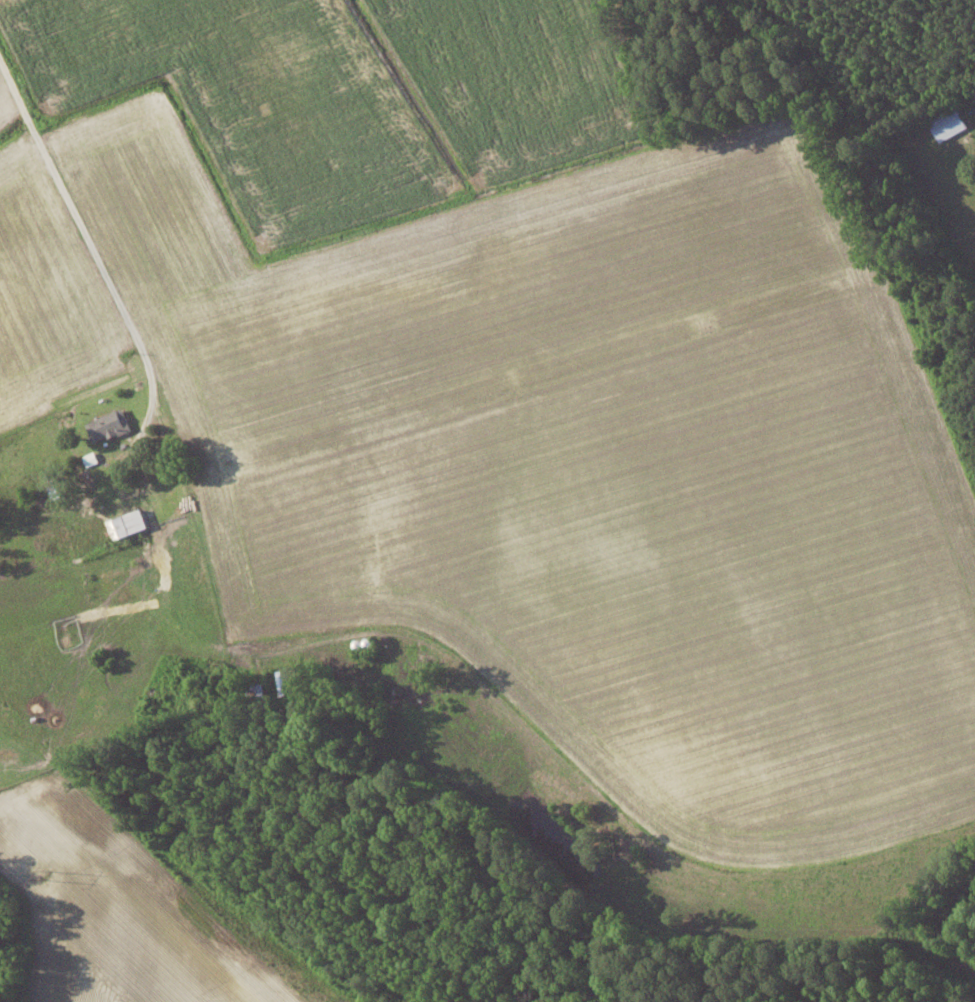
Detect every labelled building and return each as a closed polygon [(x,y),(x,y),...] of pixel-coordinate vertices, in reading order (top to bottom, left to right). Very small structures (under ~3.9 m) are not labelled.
[(969,127),(957,105),(929,121),(940,142),(969,127)] [(131,428),(123,407),(86,423),(94,444),(131,428)] [(108,519),(113,539),(148,530),(143,511),(108,519)]
